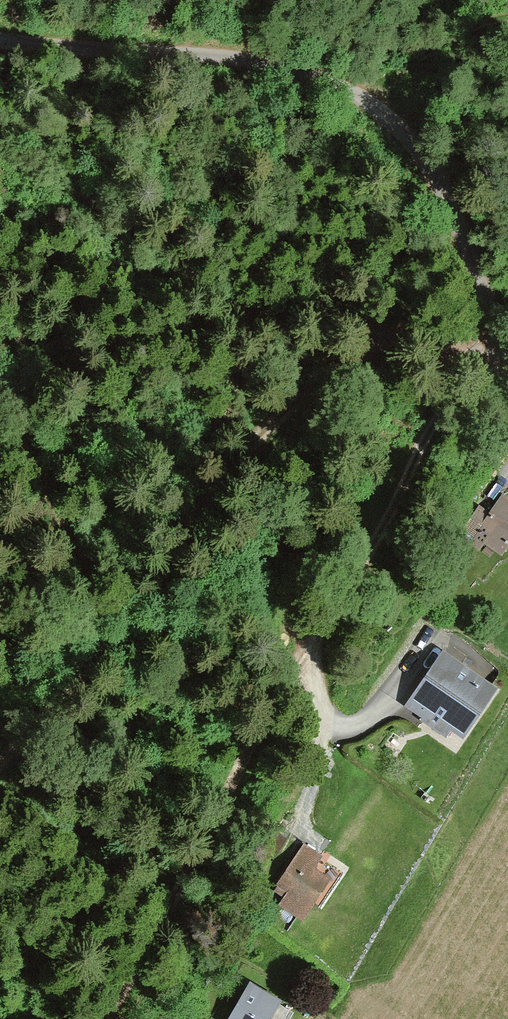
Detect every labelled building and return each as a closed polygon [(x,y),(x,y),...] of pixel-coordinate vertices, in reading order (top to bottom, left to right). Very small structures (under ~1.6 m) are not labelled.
[(504,501),(497,514),(491,510),(475,537),(494,549),(498,543),(507,548),(507,504),(504,501)] [(505,694),(446,656),(411,709),(432,722),(428,728),(452,744),(457,736),(471,746),(505,694)] [(337,885),(313,869),(284,912),(308,928),(337,885)] [(251,992),(234,1018),(275,1018),(280,1011),(251,992)]
